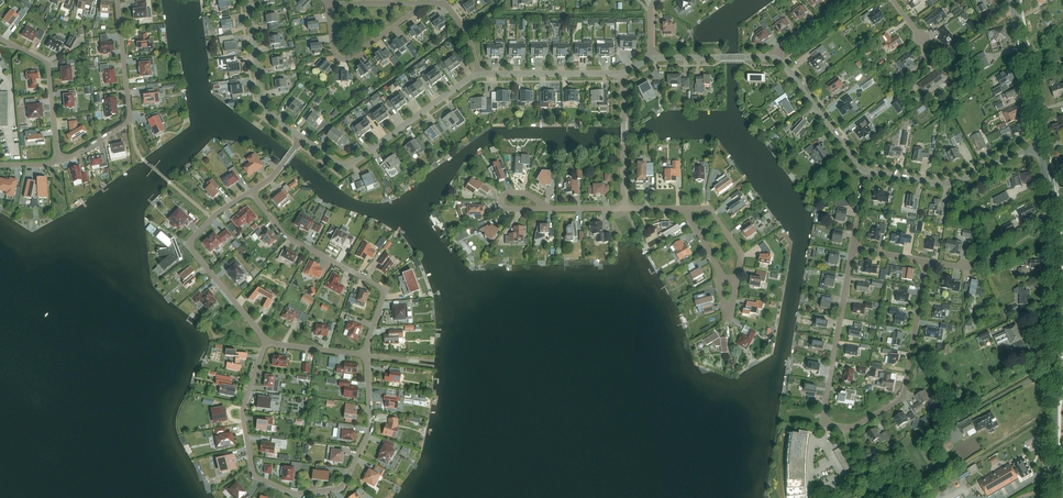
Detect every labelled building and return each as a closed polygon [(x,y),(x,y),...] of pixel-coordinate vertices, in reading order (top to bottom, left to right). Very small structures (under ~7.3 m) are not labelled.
[(62,3),(66,4),(64,8),(70,10),(74,0),(63,0),(62,3)] [(87,0),(80,0),(79,4),(75,3),(73,11),(77,12),(78,8),(84,10),(87,0)] [(84,10),(91,11),(90,15),(93,16),(95,8),(92,7),(94,0),(93,0),(93,1),(90,0),(87,0),(84,10)] [(229,0),(216,0),(217,0),(219,0),(220,12),(221,12),(225,10),(229,9),(228,6),(230,6),(230,7),(230,6),(229,0)] [(310,2),(308,0),(295,0),(299,4),(298,5),(302,9),(304,7),(306,10),(311,6),(308,3),(310,2)] [(463,8),(466,13),(468,11),(470,14),(475,11),(473,8),(475,6),(471,2),(469,0),(460,0),(465,7),(463,8)] [(525,5),(525,0),(512,0),(512,8),(519,8),(519,5),(525,5)] [(675,9),(678,13),(681,11),(683,9),(685,11),(692,7),(690,4),(692,3),(693,5),(696,3),(694,0),(691,0),(682,0),(676,5),(678,7),(675,9)] [(134,10),(134,12),(133,13),(133,14),(134,14),(134,15),(133,15),(134,19),(135,19),(147,18),(145,1),(137,2),(138,10),(134,10)] [(102,2),(101,2),(101,9),(97,8),(97,17),(100,17),(101,13),(109,14),(110,3),(102,2)] [(987,10),(984,3),(978,6),(981,13),(987,10)] [(803,6),(801,8),(799,5),(793,10),(795,12),(792,14),(796,20),(808,12),(803,6)] [(951,11),(955,17),(962,11),(958,6),(951,11)] [(936,26),(948,17),(941,8),(937,10),(937,11),(929,17),(930,18),(926,21),(930,26),(934,23),(936,26)] [(11,27),(17,19),(20,21),(21,21),(27,13),(21,9),(16,15),(11,11),(4,21),(6,22),(5,23),(8,26),(9,25),(11,27)] [(881,21),(885,18),(879,10),(871,16),(869,12),(863,17),(865,21),(869,18),(874,25),(878,23),(881,21)] [(278,26),(276,14),(271,15),(270,12),(266,13),(266,12),(265,12),(267,24),(268,24),(271,23),(271,26),(278,26)] [(966,12),(960,16),(962,18),(964,19),(966,21),(970,18),(966,12)] [(436,14),(430,18),(434,24),(433,24),(436,29),(438,27),(440,30),(445,27),(443,24),(445,23),(442,18),(440,19),(436,14)] [(223,29),(218,29),(219,34),(223,34),(224,34),(225,33),(226,33),(227,32),(228,32),(229,31),(231,31),(232,31),(232,28),(233,28),(232,20),(229,20),(229,17),(228,17),(227,17),(226,17),(225,17),(224,17),(223,17),(222,17),(222,21),(222,22),(223,29)] [(672,25),(672,21),(672,18),(670,17),(664,17),(664,36),(672,36),(672,32),(675,32),(675,25),(672,25)] [(317,29),(319,28),(318,23),(316,23),(315,18),(308,19),(309,24),(308,24),(308,30),(311,30),(311,33),(317,32),(317,29)] [(775,22),(777,25),(774,27),(779,33),(790,25),(786,19),(783,21),(781,18),(775,22)] [(755,38),(754,44),(760,44),(771,36),(774,34),(769,28),(763,20),(758,24),(762,29),(756,34),(758,36),(755,38)] [(972,20),(967,23),(972,31),(978,27),(972,20)] [(417,28),(415,26),(411,29),(412,31),(409,33),(412,38),(415,36),(417,38),(421,35),(421,34),(426,30),(422,24),(417,28)] [(41,40),(45,33),(39,30),(37,33),(27,28),(25,32),(24,31),(22,35),(23,35),(22,36),(26,38),(29,40),(33,42),(35,38),(41,40)] [(948,32),(945,28),(939,32),(942,35),(943,36),(939,39),(943,45),(946,43),(947,43),(948,44),(954,39),(949,32),(948,32)] [(1004,29),(993,32),(987,33),(989,40),(996,38),(997,41),(1006,38),(1004,29)] [(141,39),(137,39),(138,47),(144,47),(144,48),(148,47),(148,46),(149,46),(148,38),(147,38),(147,33),(140,33),(140,37),(141,37),(141,39)] [(903,43),(900,39),(897,40),(896,37),(892,40),(887,33),(882,37),(886,44),(883,46),(886,49),(889,47),(892,51),(903,43)] [(100,53),(103,53),(103,54),(108,54),(108,53),(110,52),(110,51),(114,50),(113,42),(108,43),(107,34),(100,35),(101,48),(100,48),(100,53)] [(284,47),(283,40),(280,40),(279,36),(274,37),(274,34),(269,34),(270,45),(273,45),(274,48),(281,47),(284,47)] [(235,42),(234,42),(233,36),(218,38),(220,44),(225,43),(226,51),(223,51),(223,56),(224,56),(225,56),(226,56),(227,56),(227,55),(228,55),(229,54),(230,54),(231,54),(231,53),(232,53),(233,53),(234,53),(234,52),(235,52),(235,50),(236,50),(237,50),(235,41),(235,42)] [(51,37),(46,46),(58,53),(63,44),(64,45),(64,46),(71,49),(74,43),(68,39),(66,43),(56,37),(54,38),(54,39),(51,37)] [(408,43),(403,37),(399,41),(398,39),(393,42),(394,44),(391,46),(395,51),(398,49),(399,51),(401,54),(406,50),(404,47),(403,46),(408,43)] [(624,51),(628,51),(628,37),(620,37),(620,48),(624,48),(624,51)] [(636,37),(628,37),(628,51),(632,51),(632,48),(636,48),(636,37)] [(320,50),(322,50),(321,44),(319,45),(318,39),(311,40),(312,46),(311,46),(311,51),(314,51),(314,55),(320,54),(320,50)] [(495,41),(495,45),(495,59),(499,59),(499,56),(503,56),(503,45),(503,41),(495,41)] [(514,59),(517,59),(517,45),(517,41),(509,41),(509,56),(513,56),(514,59)] [(582,41),(582,45),(575,45),(575,56),(579,56),(579,58),(583,58),(583,41),(582,41)] [(591,41),(583,41),(583,58),(587,58),(587,56),(591,56),(591,41)] [(601,58),(605,58),(605,45),(605,41),(597,41),(597,56),(601,56),(601,58)] [(417,52),(414,48),(412,45),(408,47),(413,54),(417,52)] [(495,59),(495,45),(487,45),(487,56),(492,56),(492,59),(495,59)] [(525,45),(517,45),(517,59),(521,59),(521,56),(525,56),(525,45)] [(539,58),(539,45),(531,45),(531,56),(535,56),(535,58),(539,58)] [(547,45),(539,45),(539,58),(543,58),(543,56),(547,56),(547,45)] [(561,58),(561,45),(553,45),(553,56),(557,56),(557,58),(561,58)] [(569,45),(561,45),(561,58),(565,58),(565,56),(569,56),(569,45)] [(605,45),(605,58),(609,58),(609,55),(613,55),(613,45),(605,45)] [(821,67),(820,65),(825,61),(821,56),(827,52),(822,46),(816,51),(819,54),(809,61),(815,69),(815,68),(816,71),(818,71),(819,71),(821,70),(822,68),(821,67)] [(381,64),(386,60),(391,56),(386,50),(381,53),(380,52),(375,55),(377,57),(374,59),(377,64),(380,62),(381,64)] [(460,66),(459,64),(463,61),(457,51),(450,57),(451,59),(449,61),(455,69),(460,66)] [(901,60),(896,64),(901,70),(902,70),(904,72),(909,69),(911,71),(916,67),(913,62),(915,60),(910,53),(901,60)] [(272,55),(273,67),(277,67),(277,70),(284,69),(282,58),(277,59),(277,55),(272,56),(272,55)] [(236,57),(215,60),(217,60),(218,60),(219,67),(228,66),(229,77),(230,77),(231,76),(233,76),(235,75),(236,75),(238,74),(238,72),(239,72),(240,72),(238,63),(238,64),(237,64),(236,57)] [(986,57),(979,60),(983,69),(990,66),(986,57)] [(151,76),(150,66),(153,65),(153,58),(145,59),(145,63),(139,64),(141,77),(151,76)] [(67,68),(62,68),(63,82),(72,81),(71,64),(74,64),(74,60),(66,60),(67,68)] [(328,75),(332,70),(329,68),(330,66),(326,62),(325,64),(321,60),(316,66),(320,69),(319,70),(323,74),(325,72),(328,75)] [(455,69),(449,61),(447,62),(445,60),(440,64),(444,69),(446,67),(451,73),(455,69)] [(374,66),(373,67),(369,62),(363,66),(362,64),(357,68),(359,70),(356,72),(361,78),(364,76),(368,73),(368,72),(371,70),(376,77),(379,74),(374,66)] [(106,83),(115,82),(115,74),(116,74),(115,69),(108,70),(107,65),(108,65),(100,66),(101,73),(104,73),(106,83)] [(433,72),(431,74),(438,82),(442,79),(438,73),(441,71),(437,66),(432,69),(433,72)] [(942,83),(948,79),(941,71),(939,72),(938,70),(918,85),(927,96),(940,86),(939,85),(942,83)] [(30,89),(37,88),(36,79),(39,79),(38,71),(32,71),(28,71),(28,72),(26,72),(27,80),(29,80),(30,89)] [(997,78),(1003,87),(1015,80),(1009,71),(1004,73),(1001,75),(997,78)] [(351,81),(352,75),(348,75),(348,73),(342,72),(342,75),(334,74),(334,81),(342,82),(342,83),(347,83),(348,81),(351,81)] [(438,82),(431,74),(429,75),(427,73),(422,77),(426,82),(429,80),(433,86),(438,82)] [(896,87),(905,81),(901,74),(892,81),(896,87)] [(749,79),(749,83),(766,83),(766,76),(752,76),(752,75),(749,75),(749,76),(749,78),(748,78),(748,79),(749,79)] [(689,88),(689,80),(681,80),(681,76),(669,77),(669,85),(684,85),(684,88),(689,88)] [(710,85),(710,82),(711,82),(712,82),(712,81),(712,80),(711,79),(710,79),(710,76),(701,76),(701,79),(697,79),(697,85),(695,85),(696,93),(705,93),(705,85),(710,85)] [(275,77),(276,89),(280,89),(280,92),(287,91),(286,80),(280,81),(280,77),(275,78),(275,77)] [(843,85),(838,78),(827,86),(833,93),(838,90),(840,88),(843,91),(849,87),(847,83),(843,85)] [(416,85),(413,86),(420,95),(425,92),(421,86),(423,84),(419,79),(414,82),(416,85)] [(243,94),(241,85),(238,86),(238,80),(230,81),(233,99),(234,98),(236,97),(238,97),(239,96),(241,96),(241,93),(242,93),(242,94),(243,94)] [(645,82),(637,87),(641,94),(641,93),(645,100),(649,97),(655,94),(653,91),(653,90),(654,90),(661,90),(661,82),(654,82),(654,84),(650,86),(648,82),(648,81),(645,82)] [(869,87),(864,81),(859,85),(864,91),(869,87)] [(780,97),(785,93),(778,84),(773,88),(780,97)] [(1057,86),(1057,87),(1052,89),(1052,92),(1051,92),(1053,95),(1054,95),(1055,98),(1062,95),(1062,96),(1062,84),(1057,86)] [(420,95),(413,86),(411,88),(409,86),(404,90),(408,95),(411,93),(415,99),(420,95)] [(1000,87),(993,91),(996,96),(1003,92),(1000,87)] [(144,96),(144,99),(143,99),(144,105),(150,104),(149,103),(159,102),(159,101),(160,101),(160,98),(159,98),(158,95),(163,94),(163,93),(164,93),(163,90),(162,90),(162,89),(147,91),(148,96),(144,96)] [(1014,96),(1018,95),(1017,92),(1016,90),(1015,89),(1005,93),(1005,94),(1002,95),(1004,99),(1007,97),(1008,99),(1011,98),(1012,98),(1014,97),(1014,96)] [(333,93),(329,90),(325,97),(329,99),(333,93)] [(69,108),(70,109),(72,109),(73,108),(73,107),(74,107),(73,97),(76,96),(75,91),(69,92),(70,95),(64,96),(65,107),(69,107),(69,108)] [(398,98),(396,99),(402,108),(407,105),(403,99),(405,97),(401,92),(396,95),(398,98)] [(539,93),(539,95),(540,101),(540,108),(548,107),(548,103),(556,103),(555,92),(539,93)] [(578,92),(562,92),(562,103),(578,103),(578,92)] [(607,106),(607,92),(591,92),(591,103),(599,103),(599,106),(607,106)] [(510,93),(498,93),(498,100),(492,100),(492,110),(498,110),(498,103),(510,103),(510,93)] [(517,93),(517,96),(517,100),(517,107),(525,107),(525,103),(533,103),(533,93),(517,93)] [(838,108),(843,116),(853,108),(850,104),(853,102),(849,96),(842,101),(844,104),(838,108)] [(795,112),(787,100),(784,102),(781,97),(771,104),(775,109),(780,106),(788,117),(795,112)] [(296,98),(295,100),(292,98),(288,104),(291,106),(289,108),(298,115),(299,115),(298,115),(306,105),(296,98)] [(30,119),(43,118),(41,105),(36,105),(36,99),(25,100),(26,107),(29,106),(30,119)] [(112,117),(112,115),(118,114),(116,99),(105,100),(106,117),(112,117)] [(402,108),(396,99),(393,101),(391,99),(386,102),(390,108),(393,106),(397,112),(402,108)] [(492,100),(474,100),(470,100),(470,110),(474,110),(482,110),(482,114),(492,114),(492,110),(492,100)] [(884,101),(877,106),(881,110),(887,106),(884,101)] [(928,108),(922,101),(912,109),(918,116),(928,108)] [(1001,101),(994,105),(997,110),(1004,107),(1001,101)] [(897,102),(892,105),(899,114),(904,110),(897,102)] [(376,109),(378,112),(384,121),(389,118),(385,112),(388,110),(383,104),(376,109)] [(877,106),(868,113),(872,117),(881,110),(877,106)] [(1021,113),(1018,106),(1014,108),(1009,110),(1003,112),(1008,124),(1015,121),(1013,118),(1017,116),(1017,115),(1021,113)] [(379,125),(384,121),(378,112),(376,109),(368,115),(373,121),(375,119),(379,125)] [(308,119),(306,121),(316,129),(316,128),(318,124),(316,122),(319,118),(313,113),(314,112),(311,110),(306,117),(308,119)] [(458,110),(443,120),(450,129),(456,124),(458,127),(466,122),(458,110)] [(152,128),(154,133),(156,135),(165,131),(162,124),(164,123),(162,119),(159,120),(158,117),(161,115),(159,112),(152,115),(154,118),(149,120),(150,124),(148,125),(150,131),(151,131),(150,129),(152,128)] [(1061,129),(1061,130),(1062,129),(1062,116),(1057,117),(1059,124),(1049,127),(1050,132),(1061,129)] [(360,125),(366,134),(371,131),(367,125),(370,123),(366,117),(361,121),(362,123),(360,125)] [(866,118),(858,124),(856,125),(859,129),(855,132),(860,139),(864,137),(865,138),(869,135),(868,134),(871,131),(868,126),(871,124),(866,118)] [(83,127),(77,130),(76,121),(70,122),(72,134),(68,136),(71,141),(74,140),(78,139),(77,138),(86,132),(83,127)] [(794,132),(793,133),(797,136),(799,134),(802,137),(808,131),(804,128),(807,124),(803,121),(799,126),(797,123),(791,130),(794,132)] [(1005,130),(1002,131),(1000,132),(1002,135),(1011,131),(1013,135),(1019,132),(1018,131),(1024,128),(1021,122),(1017,124),(1005,130)] [(425,133),(431,142),(444,133),(438,124),(425,133)] [(366,134),(360,125),(358,127),(356,125),(351,128),(355,134),(358,132),(362,137),(366,134)] [(348,139),(343,135),(334,129),(331,132),(329,134),(327,137),(330,139),(333,141),(340,146),(339,145),(342,142),(344,144),(348,139)] [(43,135),(35,136),(34,131),(25,132),(26,138),(27,138),(28,142),(37,141),(38,144),(45,143),(44,138),(43,138),(43,135)] [(980,132),(970,137),(971,139),(973,139),(979,151),(987,147),(980,132)] [(951,139),(950,139),(954,146),(960,143),(956,136),(955,136),(951,139)] [(422,145),(423,144),(419,138),(405,148),(411,157),(417,152),(419,156),(426,150),(422,145)] [(113,153),(110,154),(111,159),(122,157),(121,153),(125,152),(124,149),(125,148),(124,144),(123,144),(123,143),(112,146),(113,153)] [(228,145),(224,149),(230,157),(234,154),(228,145)] [(812,146),(805,150),(808,154),(812,155),(811,156),(816,164),(820,161),(821,162),(830,155),(823,147),(821,148),(820,147),(815,151),(812,146)] [(888,153),(887,157),(894,158),(894,156),(901,157),(903,150),(895,149),(896,147),(887,146),(886,152),(888,153)] [(929,159),(930,152),(924,151),(925,150),(916,148),(914,161),(922,163),(923,158),(929,159)] [(961,158),(957,148),(948,153),(952,162),(961,158)] [(89,162),(91,162),(92,166),(100,165),(100,168),(107,166),(106,160),(102,160),(101,155),(90,158),(89,159),(88,160),(89,162)] [(247,160),(250,164),(244,168),(249,175),(262,166),(254,155),(247,160)] [(386,171),(390,177),(391,178),(398,173),(395,169),(401,164),(394,156),(380,166),(384,172),(386,171)] [(529,160),(530,157),(516,156),(515,175),(522,175),(523,166),(524,165),(528,166),(528,169),(532,169),(534,161),(529,160)] [(499,182),(505,180),(501,171),(505,169),(502,162),(499,163),(498,162),(493,164),(494,166),(488,170),(492,175),(494,175),(496,179),(498,178),(499,182)] [(665,171),(665,182),(666,182),(666,183),(669,183),(669,182),(676,182),(676,176),(680,176),(680,162),(673,162),(673,167),(666,167),(666,171),(665,171)] [(653,176),(653,173),(653,164),(643,164),(643,163),(640,163),(640,164),(638,164),(638,171),(637,171),(637,182),(645,182),(645,184),(645,176),(653,176)] [(709,171),(709,163),(702,163),(702,168),(695,168),(695,169),(694,170),(694,172),(695,173),(695,175),(696,175),(696,180),(698,180),(698,181),(699,182),(701,182),(702,181),(702,180),(704,180),(704,175),(705,175),(705,171),(709,171)] [(224,181),(223,182),(226,187),(227,186),(228,187),(238,181),(235,176),(239,174),(234,166),(228,170),(231,175),(223,180),(224,181)] [(88,182),(86,174),(81,175),(79,167),(70,169),(70,170),(69,170),(70,174),(71,174),(72,177),(71,177),(72,181),(73,181),(73,182),(74,186),(83,184),(88,182)] [(551,186),(551,179),(555,179),(555,170),(549,170),(549,172),(542,172),(537,181),(540,183),(539,185),(543,187),(544,185),(546,185),(546,186),(551,186)] [(366,187),(367,190),(374,188),(373,185),(377,183),(377,182),(375,180),(374,179),(374,178),(373,177),(372,175),(370,176),(369,175),(370,174),(362,177),(362,178),(362,177),(363,180),(360,181),(360,180),(359,180),(360,181),(356,183),(356,182),(355,182),(356,183),(356,185),(357,187),(357,188),(357,189),(365,186),(366,187)] [(1022,174),(1022,176),(1020,176),(1019,174),(1012,177),(1014,189),(1022,187),(1021,180),(1023,180),(1023,183),(1033,181),(1032,176),(1031,176),(1030,174),(1026,175),(1026,174),(1022,174)] [(725,175),(717,181),(717,182),(717,181),(720,184),(721,185),(712,191),(712,192),(715,190),(719,195),(732,185),(728,180),(725,176),(725,175)] [(566,176),(566,180),(567,184),(565,184),(565,189),(566,189),(567,194),(572,194),(572,192),(574,192),(574,196),(578,196),(578,181),(572,181),(572,176),(566,176)] [(45,184),(45,178),(38,178),(38,183),(34,183),(35,182),(28,180),(24,197),(31,199),(31,198),(32,198),(33,199),(34,199),(35,199),(36,199),(37,198),(38,197),(39,197),(39,199),(46,198),(46,191),(43,191),(43,190),(45,190),(45,185),(43,185),(43,184),(45,184)] [(219,194),(215,190),(219,187),(212,179),(207,184),(209,186),(205,190),(208,193),(207,194),(209,197),(211,196),(213,199),(219,194)] [(483,184),(478,181),(477,182),(472,179),(470,181),(469,181),(467,185),(468,185),(466,188),(471,191),(470,192),(474,195),(476,191),(478,192),(480,190),(488,195),(490,191),(482,186),(483,184)] [(8,192),(6,199),(12,201),(17,181),(11,180),(10,182),(0,180),(0,190),(8,192)] [(604,195),(604,194),(608,194),(608,187),(604,187),(604,186),(594,186),(594,187),(589,187),(589,194),(594,194),(594,196),(604,195)] [(278,195),(272,200),(278,207),(281,204),(283,207),(290,201),(286,197),(289,194),(284,188),(277,194),(278,195)] [(874,201),(882,202),(889,203),(890,194),(884,193),(884,191),(876,190),(875,194),(874,194),(874,197),(874,201)] [(739,191),(730,197),(732,200),(738,196),(740,198),(743,196),(739,191)] [(993,198),(997,206),(1010,199),(1006,192),(993,198)] [(906,207),(907,207),(906,209),(917,211),(918,203),(914,202),(915,196),(909,195),(906,207)] [(944,217),(946,204),(942,203),(942,201),(935,200),(934,205),(931,204),(930,210),(936,211),(935,215),(944,217)] [(743,201),(728,212),(732,217),(731,218),(747,207),(747,206),(746,207),(742,202),(743,201)] [(463,203),(463,207),(459,207),(459,211),(460,215),(462,216),(465,217),(466,215),(475,217),(477,220),(481,220),(481,215),(485,215),(485,206),(476,206),(474,203),(463,203)] [(1036,212),(1033,206),(1031,207),(1030,204),(1026,206),(1026,207),(1017,211),(1022,221),(1030,217),(1029,215),(1036,212)] [(256,218),(247,207),(235,217),(232,220),(238,227),(248,220),(250,222),(256,218)] [(846,223),(848,210),(839,208),(834,208),(834,211),(835,211),(834,215),(837,216),(836,221),(846,223)] [(192,221),(186,216),(185,217),(178,210),(170,219),(172,221),(172,222),(171,225),(174,228),(177,227),(178,227),(179,228),(184,223),(187,226),(192,221)] [(300,214),(295,225),(300,228),(299,229),(302,230),(303,229),(308,232),(310,228),(312,228),(311,229),(318,233),(322,226),(315,223),(315,224),(313,223),(313,222),(313,221),(315,218),(302,211),(300,214)] [(758,211),(752,216),(755,220),(761,216),(758,211)] [(330,219),(325,216),(322,222),(327,224),(330,219)] [(748,230),(744,233),(748,239),(750,238),(750,239),(754,236),(753,235),(757,233),(753,227),(754,226),(751,221),(745,225),(748,230)] [(227,224),(230,232),(235,230),(232,222),(227,224)] [(1002,227),(1005,235),(1015,230),(1011,222),(1002,227)] [(145,228),(152,234),(156,229),(149,223),(145,228)] [(469,232),(469,233),(469,234),(470,234),(470,235),(471,235),(472,235),(473,235),(473,234),(474,234),(474,233),(476,232),(478,234),(479,233),(479,234),(481,233),(485,236),(486,236),(485,237),(486,238),(486,239),(486,240),(487,240),(488,240),(488,241),(489,241),(490,241),(491,240),(492,241),(494,238),(495,238),(496,237),(496,236),(496,235),(496,234),(498,232),(497,231),(498,230),(492,227),(492,228),(491,227),(490,228),(488,227),(487,227),(485,223),(475,227),(469,230),(469,231),(469,232)] [(544,238),(544,237),(544,234),(549,234),(549,233),(550,233),(550,237),(554,237),(554,230),(549,230),(549,226),(543,226),(543,223),(539,223),(537,232),(536,232),(535,242),(535,240),(536,240),(537,240),(538,240),(539,240),(540,240),(541,239),(542,239),(544,238)] [(573,241),(572,236),(574,236),(574,238),(578,237),(576,223),(572,224),(572,226),(571,226),(570,226),(569,226),(569,227),(568,227),(567,228),(567,229),(567,230),(566,230),(566,231),(567,232),(567,233),(566,234),(566,235),(565,236),(565,237),(564,238),(564,239),(564,240),(565,240),(565,241),(566,241),(573,241)] [(602,243),(602,235),(602,223),(593,223),(593,225),(589,225),(589,231),(593,231),(593,235),(597,235),(597,243),(602,243)] [(670,223),(662,223),(662,228),(668,228),(670,231),(664,234),(667,240),(672,237),(673,239),(677,237),(676,234),(681,231),(680,230),(679,229),(678,228),(676,227),(675,226),(674,226),(673,225),(672,225),(670,224),(670,223)] [(877,224),(876,229),(873,229),(872,234),(869,234),(868,235),(867,238),(868,239),(870,239),(870,240),(880,242),(881,234),(885,235),(887,225),(881,224),(880,225),(877,224)] [(329,233),(334,236),(331,241),(342,247),(345,242),(350,245),(353,238),(346,234),(346,233),(341,230),(340,231),(332,227),(329,233)] [(505,244),(512,243),(512,242),(518,242),(518,239),(523,239),(523,227),(515,227),(515,234),(510,234),(510,236),(505,236),(505,244)] [(267,243),(269,246),(275,241),(267,231),(264,234),(259,229),(254,233),(258,238),(261,236),(264,240),(262,241),(265,244),(267,243)] [(844,231),(835,229),(833,243),(842,245),(844,231)] [(210,252),(211,253),(222,243),(224,241),(225,242),(231,236),(226,230),(219,236),(220,236),(218,237),(214,233),(210,237),(211,238),(208,240),(207,239),(203,243),(207,249),(207,250),(209,253),(210,252)] [(460,245),(462,243),(468,253),(472,250),(464,239),(469,235),(466,230),(455,238),(460,245)] [(962,237),(970,238),(971,231),(963,230),(962,237)] [(161,233),(157,238),(170,249),(159,249),(159,256),(169,256),(159,265),(164,271),(179,259),(179,261),(182,259),(181,256),(182,254),(179,251),(175,239),(172,240),(172,241),(161,233)] [(906,236),(906,235),(898,233),(898,236),(897,236),(897,235),(892,235),(891,242),(895,243),(896,242),(897,242),(896,244),(904,246),(905,242),(911,243),(912,237),(906,236)] [(928,239),(926,250),(934,251),(935,245),(940,246),(941,238),(933,236),(933,240),(928,239)] [(241,246),(236,240),(232,244),(236,249),(241,246)] [(963,243),(954,241),(948,240),(946,250),(952,251),(952,254),(960,256),(963,243)] [(392,244),(388,241),(383,248),(387,251),(392,244)] [(681,241),(674,245),(678,251),(676,252),(680,260),(692,254),(687,246),(684,247),(681,241)] [(371,247),(363,243),(357,255),(364,260),(367,255),(369,256),(372,258),(376,252),(370,249),(371,247)] [(765,243),(759,247),(763,252),(769,248),(765,243)] [(761,256),(760,263),(771,265),(771,264),(772,264),(771,264),(773,256),(769,256),(770,250),(769,248),(763,252),(763,255),(762,255),(761,256)] [(297,257),(297,255),(287,250),(284,255),(281,253),(278,259),(283,262),(285,259),(293,263),(295,260),(296,261),(297,257)] [(840,253),(831,252),(827,251),(826,254),(831,255),(829,265),(838,266),(840,253)] [(389,260),(391,257),(385,253),(378,263),(381,265),(378,269),(385,275),(393,264),(389,260)] [(422,265),(418,256),(412,259),(416,268),(422,265)] [(235,259),(230,263),(233,268),(228,272),(233,278),(232,279),(235,283),(236,282),(237,283),(241,280),(240,279),(244,276),(238,268),(241,266),(235,259)] [(303,273),(312,278),(313,275),(319,278),(323,270),(317,267),(318,266),(310,261),(303,273)] [(865,261),(864,263),(860,262),(860,267),(863,268),(863,273),(871,274),(871,273),(877,274),(878,267),(872,266),(873,263),(865,261)] [(1040,261),(1026,261),(1026,266),(1030,266),(1030,268),(1031,268),(1031,269),(1035,269),(1035,268),(1040,268),(1040,261)] [(691,274),(697,270),(693,263),(687,266),(691,274)] [(183,282),(185,284),(184,285),(186,289),(196,280),(192,275),(194,273),(190,267),(184,272),(183,271),(180,273),(181,275),(180,276),(184,281),(183,282)] [(898,267),(897,271),(903,272),(902,279),(912,281),(914,270),(898,267)] [(1026,277),(1025,268),(1018,268),(1018,277),(1026,277)] [(699,284),(697,280),(704,275),(701,269),(688,277),(694,287),(699,284)] [(404,276),(398,278),(403,290),(405,296),(410,294),(419,291),(417,285),(414,286),(412,281),(413,280),(411,274),(409,275),(408,272),(403,274),(404,276)] [(822,276),(820,289),(827,290),(828,287),(834,288),(837,274),(827,273),(823,272),(822,276)] [(343,287),(336,283),(340,277),(333,274),(326,286),(340,293),(343,287)] [(751,278),(750,283),(751,283),(750,286),(755,287),(755,288),(761,289),(762,282),(765,283),(766,277),(757,275),(756,279),(751,278)] [(950,290),(950,289),(959,290),(960,282),(952,281),(952,277),(944,276),(942,288),(950,290)] [(972,281),(971,286),(970,295),(976,296),(978,282),(972,281)] [(869,293),(870,285),(863,283),(863,284),(858,284),(857,291),(869,293)] [(315,287),(309,289),(311,295),(317,293),(315,287)] [(1030,291),(1024,291),(1024,287),(1018,287),(1018,294),(1020,294),(1020,305),(1028,305),(1028,297),(1030,297),(1030,291)] [(275,297),(258,288),(248,300),(253,302),(259,295),(268,299),(263,308),(267,310),(275,297)] [(908,289),(902,288),(901,293),(898,292),(896,301),(909,303),(910,294),(907,294),(908,289)] [(209,290),(202,295),(200,292),(192,298),(196,303),(200,300),(204,305),(205,304),(209,308),(216,302),(211,295),(212,294),(209,290)] [(365,304),(369,293),(366,292),(366,291),(362,290),(362,291),(361,291),(358,298),(353,296),(351,303),(359,306),(364,307),(365,304)] [(817,297),(823,298),(821,308),(831,310),(833,297),(817,294),(817,297)] [(715,313),(712,303),(714,303),(713,297),(696,302),(697,307),(698,307),(700,313),(704,312),(705,315),(715,313)] [(407,319),(406,307),(408,307),(408,301),(399,301),(399,305),(397,305),(397,307),(394,307),(394,320),(407,319)] [(762,311),(763,305),(748,302),(746,310),(744,310),(743,315),(750,316),(750,314),(758,316),(759,310),(762,311)] [(872,309),(873,304),(866,303),(866,306),(862,305),(862,307),(855,305),(853,313),(865,315),(866,308),(872,309)] [(933,318),(937,319),(937,318),(945,319),(946,310),(950,311),(951,305),(943,304),(943,308),(936,307),(935,314),(934,314),(933,318)] [(1007,317),(1019,311),(1016,304),(1004,310),(1007,317)] [(898,313),(898,310),(898,309),(890,307),(889,314),(897,315),(895,323),(901,324),(901,322),(905,323),(907,315),(898,313)] [(284,313),(282,317),(292,323),(295,318),(299,320),(304,323),(308,315),(303,313),(296,309),(294,312),(286,309),(286,310),(285,309),(283,313),(284,313)] [(349,321),(346,327),(345,330),(349,331),(347,336),(356,340),(357,337),(359,333),(359,332),(362,326),(354,323),(356,319),(346,316),(345,320),(349,321)] [(817,321),(816,327),(827,329),(828,322),(818,320),(817,321)] [(332,332),(333,328),(333,324),(328,323),(328,326),(316,324),(316,328),(314,328),(313,333),(315,333),(315,334),(319,335),(319,336),(323,336),(323,335),(327,336),(328,331),(330,331),(332,332)] [(865,333),(862,332),(863,325),(855,323),(854,329),(851,328),(850,335),(864,338),(865,333)] [(953,326),(941,324),(940,328),(947,330),(947,331),(952,332),(953,326)] [(709,325),(701,330),(703,334),(707,332),(710,330),(711,329),(709,325)] [(1027,350),(1022,339),(1016,325),(1006,330),(1007,331),(994,337),(998,346),(1010,340),(1017,355),(1027,350)] [(926,337),(939,339),(939,341),(942,341),(944,331),(941,330),(928,327),(926,337)] [(389,331),(389,335),(385,335),(385,344),(399,343),(398,337),(403,337),(403,330),(389,331)] [(737,344),(738,345),(747,350),(753,340),(757,333),(751,330),(747,336),(743,334),(737,344)] [(903,334),(895,332),(892,345),(901,347),(903,334)] [(991,337),(988,332),(979,337),(981,342),(991,337)] [(720,338),(717,334),(705,341),(708,346),(713,342),(716,347),(722,346),(722,353),(728,353),(727,338),(721,339),(720,338)] [(813,341),(812,348),(823,350),(824,343),(813,341)] [(848,346),(846,354),(858,356),(859,348),(855,347),(855,348),(848,346)] [(883,349),(882,353),(891,355),(890,357),(886,357),(885,363),(889,364),(889,365),(895,366),(898,363),(900,356),(898,356),(899,352),(892,351),(883,349)] [(247,359),(247,354),(238,353),(238,354),(236,353),(237,351),(226,350),(225,356),(236,357),(235,364),(233,364),(233,363),(232,363),(232,364),(227,363),(226,369),(240,372),(241,366),(238,365),(239,365),(240,359),(247,359)] [(272,365),(285,367),(287,356),(281,356),(281,357),(273,356),(273,358),(272,359),(272,362),(272,363),(272,365)] [(806,369),(809,370),(820,372),(821,365),(813,364),(814,360),(808,359),(807,363),(810,364),(807,364),(806,369)] [(351,374),(351,373),(356,374),(357,368),(358,368),(359,367),(359,365),(358,364),(352,363),(352,364),(345,363),(345,366),(338,365),(337,373),(351,374)] [(859,366),(858,373),(866,375),(867,367),(859,366)] [(386,374),(385,381),(390,381),(399,382),(401,374),(400,374),(401,370),(391,368),(391,372),(390,375),(386,374)] [(846,369),(844,381),(853,383),(855,371),(846,369)] [(895,381),(891,380),(892,374),(885,373),(884,379),(883,379),(882,387),(894,389),(895,381)] [(274,377),(275,376),(274,376),(266,375),(266,376),(265,380),(265,382),(264,386),(264,387),(265,387),(269,387),(269,391),(278,392),(279,382),(274,382),(274,377)] [(1012,379),(1009,375),(998,381),(1001,386),(1012,379)] [(216,385),(221,386),(219,394),(234,397),(235,392),(236,393),(237,388),(231,387),(232,384),(230,383),(231,378),(217,376),(216,381),(217,381),(216,385)] [(345,387),(344,396),(357,398),(358,388),(349,387),(350,382),(340,381),(339,386),(345,387)] [(807,381),(806,385),(806,387),(803,386),(802,391),(808,392),(808,397),(815,398),(817,387),(814,386),(815,382),(807,381)] [(846,393),(843,393),(842,393),(842,394),(841,395),(839,395),(838,395),(837,396),(837,397),(837,398),(837,399),(838,400),(839,400),(839,402),(853,405),(854,401),(852,400),(853,395),(855,395),(856,391),(846,390),(846,393)] [(932,398),(929,399),(927,395),(928,395),(925,390),(916,396),(920,403),(913,407),(916,413),(925,408),(923,404),(926,403),(928,406),(935,402),(932,398)] [(385,396),(384,400),(386,400),(385,407),(397,409),(398,402),(400,402),(400,398),(399,398),(400,391),(396,391),(395,397),(385,396)] [(269,394),(268,398),(258,397),(257,408),(270,410),(271,402),(278,403),(279,395),(269,394)] [(356,420),(357,412),(353,412),(354,405),(355,405),(346,403),(345,408),(346,408),(346,414),(344,414),(344,419),(356,420)] [(227,420),(224,408),(215,409),(216,413),(214,414),(214,419),(217,418),(217,422),(227,420)] [(906,417),(904,413),(894,418),(897,423),(897,422),(900,427),(909,421),(908,420),(911,418),(912,421),(916,419),(913,412),(909,415),(909,416),(906,417)] [(982,419),(982,418),(980,419),(980,418),(972,422),(970,418),(958,424),(963,434),(975,428),(977,432),(986,427),(989,431),(990,433),(991,433),(994,432),(995,431),(994,429),(999,426),(992,413),(982,419)] [(922,425),(928,422),(925,416),(920,419),(921,421),(919,421),(922,425)] [(271,432),(273,419),(266,418),(265,422),(257,421),(256,430),(271,432)] [(395,437),(398,429),(398,418),(388,418),(389,426),(386,425),(383,433),(395,437)] [(918,419),(914,421),(918,429),(922,426),(922,425),(919,421),(918,419)] [(355,432),(352,432),(352,430),(349,429),(350,425),(339,424),(337,439),(347,440),(347,439),(354,440),(355,432)] [(217,446),(218,447),(219,448),(220,448),(222,448),(223,448),(224,448),(225,448),(226,448),(226,447),(227,447),(226,445),(233,444),(231,434),(225,435),(224,433),(225,433),(224,428),(216,430),(217,435),(220,434),(221,437),(216,438),(216,439),(215,440),(215,441),(215,442),(215,443),(216,443),(216,444),(216,445),(217,446)] [(876,428),(867,434),(870,438),(873,442),(879,439),(882,443),(887,440),(883,434),(881,435),(876,428)] [(790,434),(788,442),(788,450),(787,458),(786,466),(786,474),(787,482),(787,489),(788,497),(809,497),(809,495),(808,488),(807,481),(807,474),(807,466),(808,459),(808,452),(809,445),(810,438),(811,434),(798,432),(798,431),(797,432),(795,432),(793,433),(792,434),(791,434),(790,434)] [(953,445),(949,437),(927,450),(932,457),(953,445)] [(274,453),(275,447),(286,448),(286,441),(272,439),(271,443),(262,442),(260,451),(274,453)] [(379,460),(387,464),(391,455),(393,455),(395,451),(391,449),(393,445),(385,441),(382,445),(384,446),(380,454),(381,455),(379,460)] [(338,464),(338,462),(342,463),(343,455),(339,455),(339,451),(334,450),(335,446),(328,445),(328,449),(332,450),(331,455),(331,461),(334,462),(334,463),(338,464)] [(868,459),(876,455),(873,449),(865,454),(868,459)] [(235,460),(234,455),(229,456),(228,451),(217,454),(218,459),(216,459),(218,466),(220,466),(222,473),(236,469),(234,461),(235,460)] [(989,461),(991,465),(999,461),(997,456),(989,461)] [(1010,464),(979,482),(988,497),(1019,479),(1016,475),(1019,473),(1022,479),(1032,473),(1024,459),(1014,465),(1015,466),(1012,468),(1010,464)] [(272,465),(265,464),(264,473),(271,474),(272,465)] [(328,481),(328,482),(329,482),(330,471),(326,471),(327,466),(316,464),(316,470),(313,469),(312,479),(328,481)] [(363,480),(374,486),(380,475),(382,476),(384,470),(376,466),(373,471),(369,469),(363,480)] [(283,475),(283,480),(292,482),(294,468),(282,467),(281,475),(283,475)] [(960,480),(970,475),(968,471),(958,476),(960,480)] [(242,496),(245,493),(237,484),(233,488),(231,485),(227,489),(232,494),(234,493),(237,496),(235,497),(236,497),(244,497),(242,496)]
